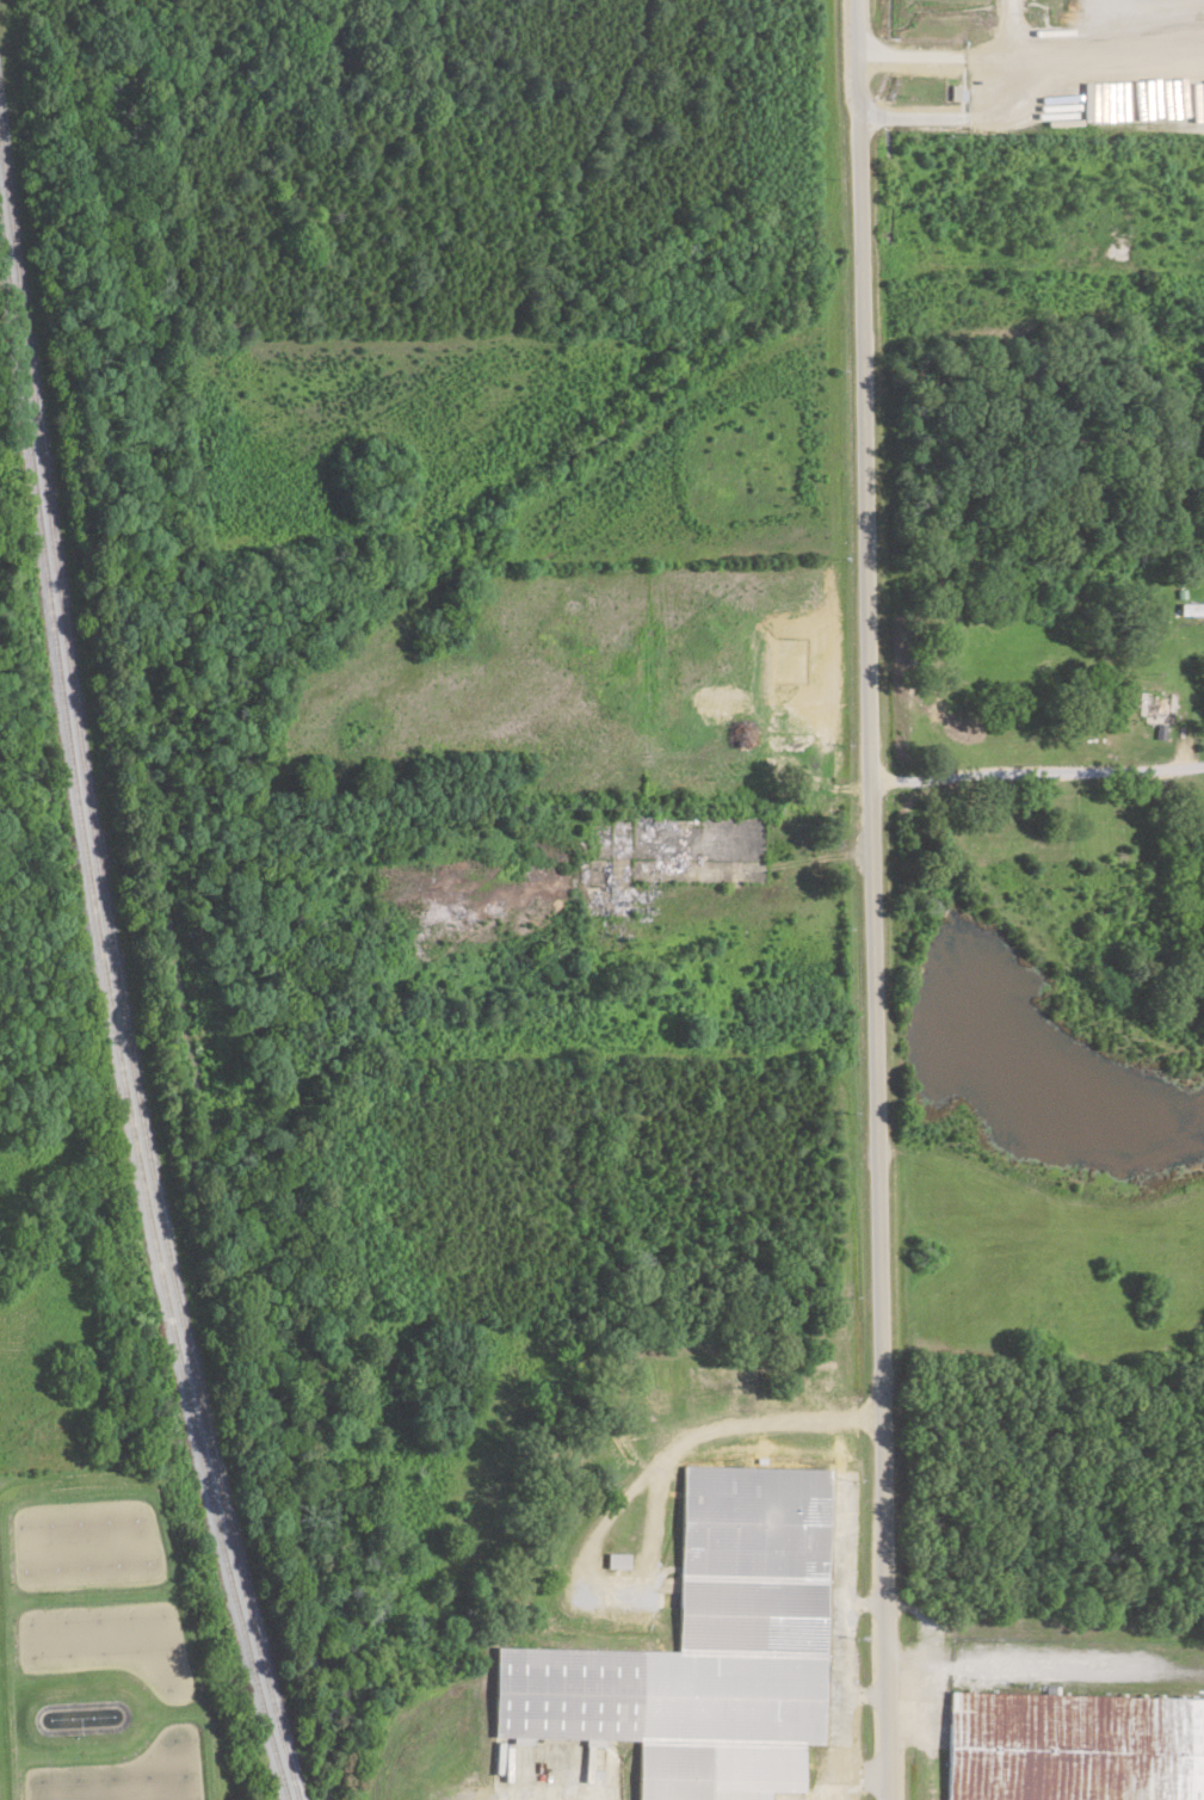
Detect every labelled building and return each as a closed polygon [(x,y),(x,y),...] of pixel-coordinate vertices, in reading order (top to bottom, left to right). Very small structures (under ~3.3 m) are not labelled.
[(1174,603),(1174,615),(1203,615),(1203,603),(1174,603)] [(1175,690),(1138,690),(1138,722),(1175,722),(1175,690)] [(679,1465),(675,1650),(489,1646),(487,1736),(636,1739),(635,1799),(766,1799),(766,1791),(801,1792),(802,1743),(823,1743),(829,1468),(679,1465)] [(627,1553),(604,1553),(604,1567),(627,1567),(627,1553)] [(947,1692),(945,1799),(1203,1799),(1203,1697),(947,1692)]
